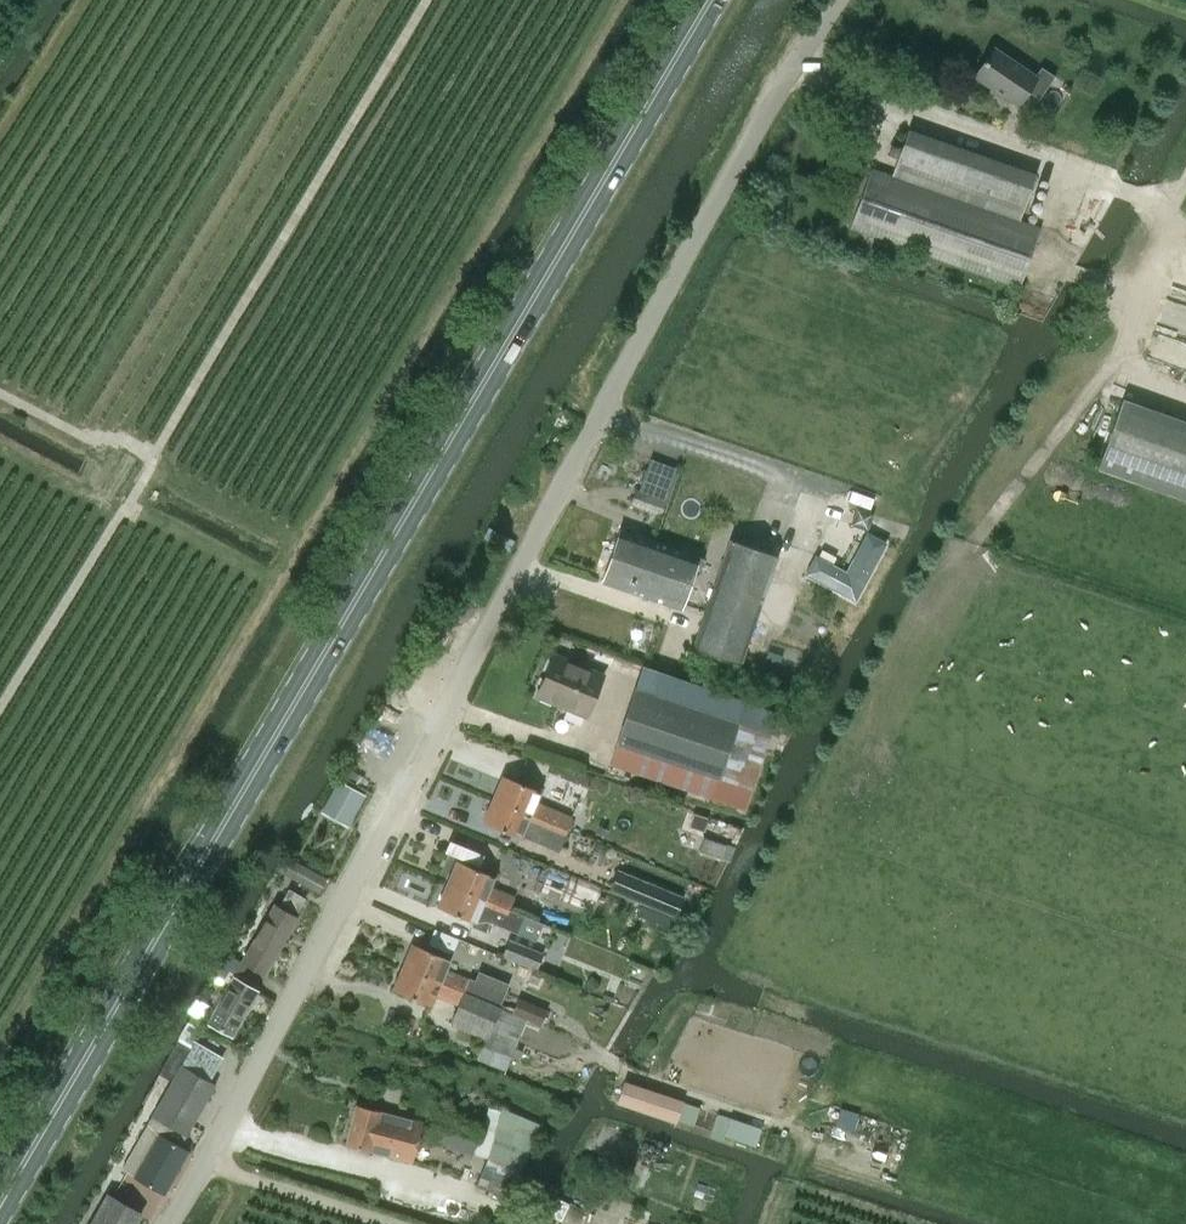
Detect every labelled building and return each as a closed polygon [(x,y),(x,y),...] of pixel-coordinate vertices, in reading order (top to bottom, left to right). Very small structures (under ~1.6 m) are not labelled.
[(993,48),(975,76),(1018,105),(1027,91),(1039,99),(1054,77),(1041,68),(1035,76),(993,48)] [(892,176),(871,168),(850,227),(1020,287),(1040,228),(1020,221),(1036,175),(908,130),(892,176)] [(1185,332),(1185,307),(1168,302),(1161,325),(1185,332)] [(1159,428),(1117,413),(1097,468),(1140,484),(1159,428)] [(630,509),(660,519),(669,494),(639,484),(630,509)] [(869,530),(874,514),(858,509),(853,525),(869,530)] [(602,582),(629,591),(681,609),(695,568),(700,570),(704,558),(698,556),(699,556),(620,529),(602,582)] [(740,664),(778,557),(730,539),(693,648),(740,664)] [(855,601),(877,560),(858,549),(846,572),(815,556),(805,574),(855,601)] [(554,655),(537,695),(586,715),(602,676),(554,655)] [(636,688),(618,744),(719,777),(737,722),(636,688)] [(618,744),(611,763),(712,798),(719,777),(618,744)] [(493,799),(567,829),(572,817),(536,802),(540,791),(503,775),(493,799)] [(339,781),(327,802),(352,817),(364,795),(339,781)] [(557,853),(567,829),(493,799),(484,822),(557,853)] [(722,859),(727,845),(704,837),(699,851),(722,859)] [(457,860),(448,883),(509,909),(514,897),(490,886),(494,876),(457,860)] [(320,893),(326,878),(300,864),(292,877),(320,893)] [(618,868),(609,889),(676,917),(685,896),(618,868)] [(597,890),(547,869),(539,890),(588,910),(597,890)] [(448,883),(438,907),(473,921),(471,926),(486,932),(490,921),(502,926),(517,932),(536,940),(543,923),(525,916),(509,909),(448,883)] [(248,963),(265,973),(298,916),(296,914),(306,897),(290,888),(280,905),(276,903),(243,960),(248,963)] [(458,938),(434,928),(428,943),(452,953),(458,938)] [(509,941),(503,955),(519,962),(537,969),(543,955),(525,948),(509,941)] [(413,943),(403,967),(500,1007),(510,984),(480,971),(476,980),(470,978),(469,979),(446,970),(450,959),(413,943)] [(231,954),(222,970),(233,977),(239,980),(248,963),(243,960),(231,954)] [(526,1018),(500,1007),(403,967),(393,990),(430,1005),(435,995),(459,1005),(451,1023),(486,1038),(482,1049),(509,1060),(526,1018)] [(232,1036),(258,990),(239,980),(233,977),(208,1022),(232,1036)] [(592,991),(599,985),(592,977),(585,983),(592,991)] [(209,1081),(222,1058),(194,1045),(122,1169),(135,1176),(134,1176),(165,1194),(189,1151),(180,1146),(215,1085),(209,1081)] [(683,1100),(624,1080),(617,1102),(676,1122),(683,1100)] [(685,1100),(681,1118),(696,1122),(701,1104),(685,1100)] [(412,1162),(423,1122),(356,1105),(346,1144),(412,1162)] [(488,1157),(477,1186),(500,1195),(508,1176),(516,1179),(540,1124),(500,1111),(494,1130),(496,1131),(488,1157)] [(430,1141),(488,1157),(496,1131),(494,1130),(480,1126),(481,1124),(438,1113),(430,1141)] [(761,1128),(732,1118),(726,1135),(755,1145),(761,1128)] [(141,1214),(108,1194),(90,1223),(135,1223),(141,1214)] [(560,1199),(552,1216),(561,1220),(570,1203),(560,1199)]
